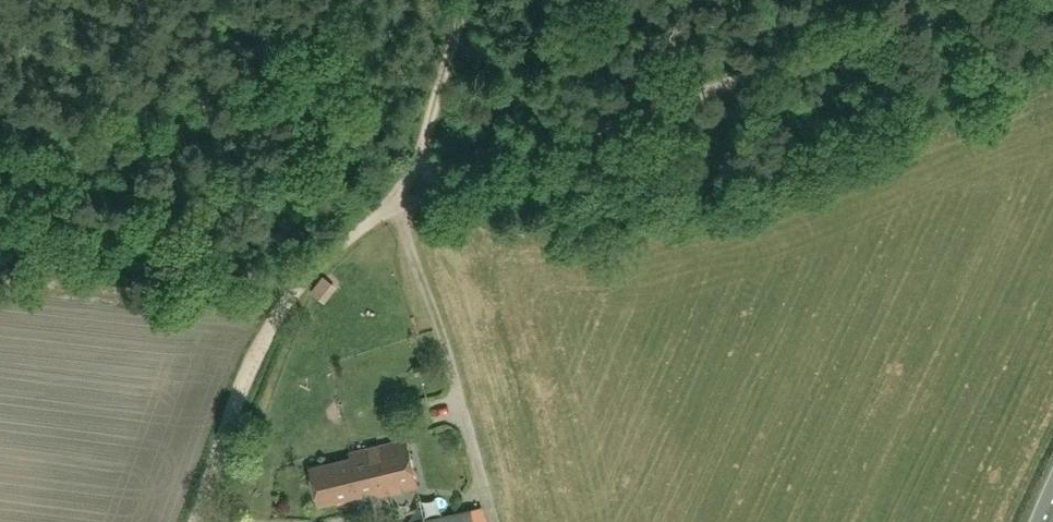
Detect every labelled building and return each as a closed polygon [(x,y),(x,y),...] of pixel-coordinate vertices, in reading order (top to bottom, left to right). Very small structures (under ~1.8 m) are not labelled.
[(334,286),(324,278),(312,293),(323,301),(334,286)] [(351,454),(352,459),(356,470),(360,469),(362,476),(384,471),(389,495),(418,489),(407,441),(351,454)] [(356,470),(352,459),(310,469),(318,506),(376,493),(377,498),(389,495),(384,471),(362,476),(360,469),(356,470)] [(493,508),(479,510),(480,520),(462,521),(495,521),(493,508)]
